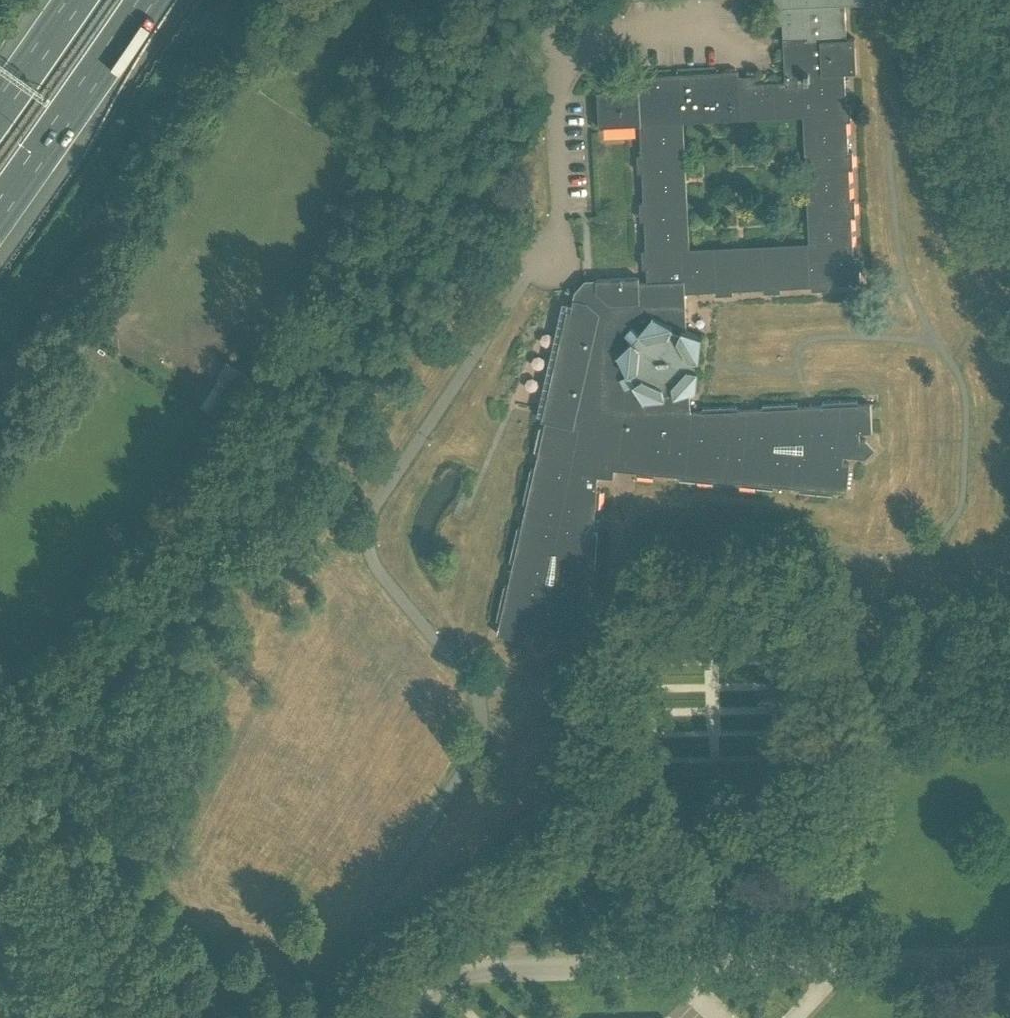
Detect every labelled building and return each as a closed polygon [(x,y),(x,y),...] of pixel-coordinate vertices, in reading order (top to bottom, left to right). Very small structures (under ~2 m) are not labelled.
[(500,620),(497,633),(525,639),(527,631),(534,632),(533,641),(539,650),(549,643),(549,635),(557,635),(557,638),(585,640),(586,627),(590,627),(592,593),(589,592),(591,567),(595,567),(597,533),(594,533),(596,507),(599,507),(601,489),(597,489),(599,476),(614,477),(614,469),(637,471),(636,475),(654,476),(655,473),(680,475),(680,479),(714,482),(714,479),(740,481),(740,485),(774,488),(774,485),(799,488),(799,491),(833,495),(833,491),(847,493),(850,464),(843,463),(844,456),(866,458),(875,449),(866,440),(860,440),(860,433),(872,432),(871,404),(857,404),(857,401),(823,402),(823,406),(797,407),(797,404),(763,405),(763,409),(737,410),(737,406),(703,408),(703,412),(691,412),(690,391),(695,390),(696,391),(697,390),(696,389),(698,368),(695,367),(696,358),(699,358),(702,338),(703,337),(702,336),(701,336),(687,330),(685,292),(716,291),(716,295),(733,294),(733,290),(764,288),(764,292),(781,292),(781,287),(812,286),(812,290),(829,289),(829,285),(862,283),(861,267),(864,267),(864,260),(861,260),(860,248),(851,249),(849,217),(856,217),(855,200),(848,200),(847,169),(854,169),(853,152),(846,152),(845,121),(852,121),(851,104),(844,104),(842,73),(858,72),(856,38),(847,39),(845,3),(864,2),(864,0),(766,0),(766,7),(769,7),(770,24),(783,23),(785,81),(753,83),(754,87),(739,88),(738,71),(640,75),(606,77),(606,90),(599,90),(601,126),(640,124),(642,155),(638,155),(639,172),(643,171),(644,203),(641,203),(642,220),(645,220),(647,251),(643,251),(644,268),(648,267),(648,282),(640,282),(640,277),(597,279),(597,290),(587,301),(574,298),(571,310),(568,309),(542,420),(546,421),(544,428),(541,427),(535,451),(539,452),(535,470),(531,469),(524,502),(527,503),(521,528),(518,527),(510,561),(514,562),(508,587),(504,586),(497,619),(500,620)] [(205,405),(222,417),(242,388),(225,376),(205,405)]
